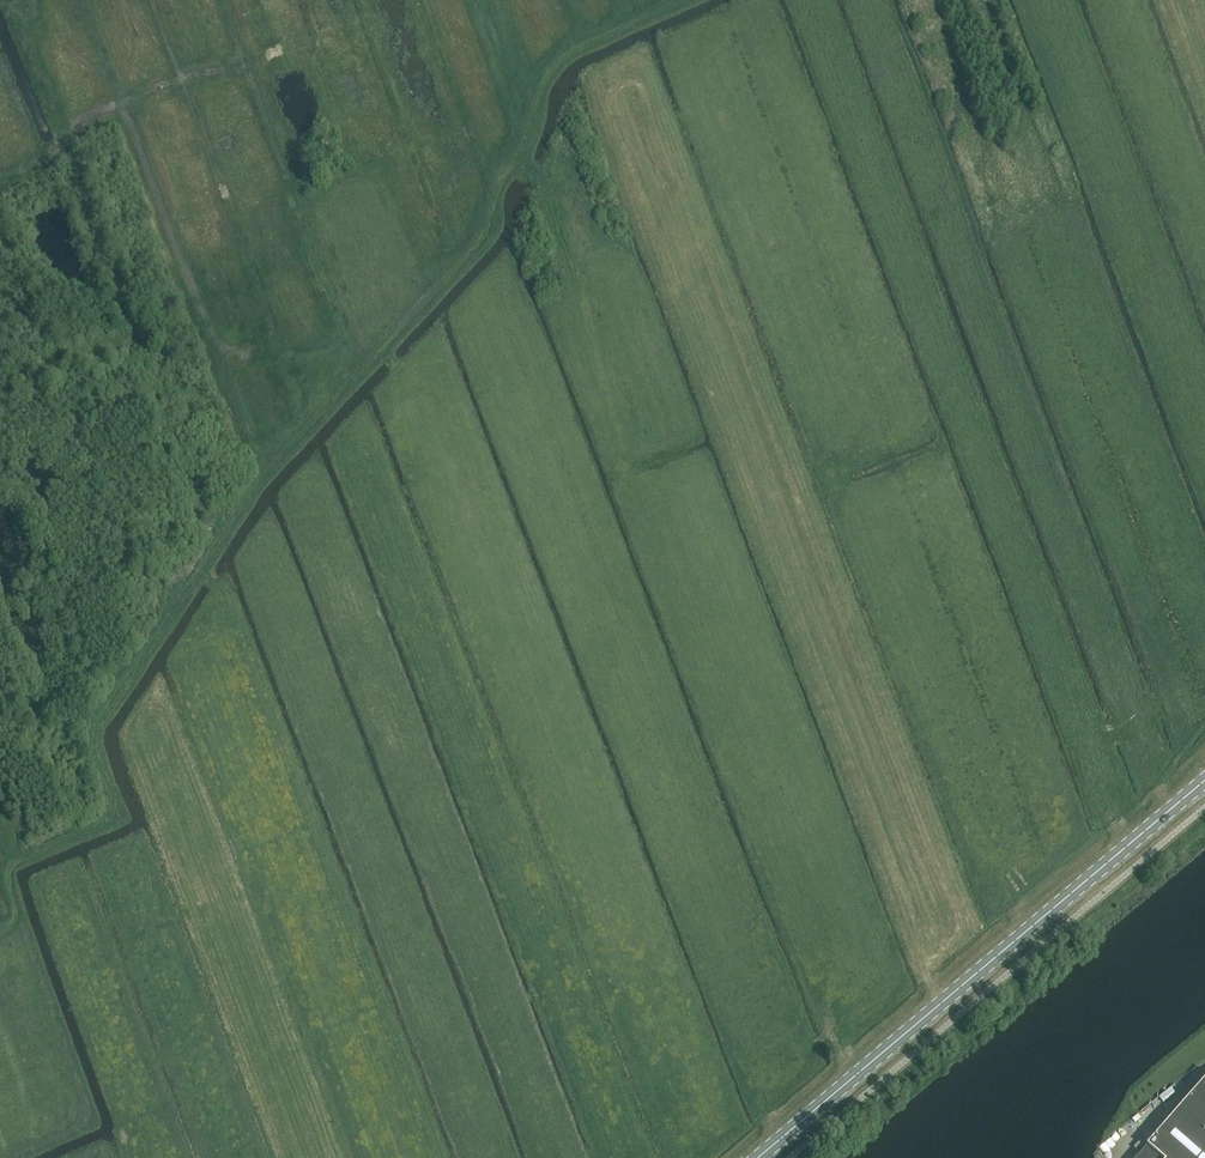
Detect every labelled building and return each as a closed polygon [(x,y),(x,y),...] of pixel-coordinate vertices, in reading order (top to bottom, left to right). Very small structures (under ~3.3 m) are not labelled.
[(1193,1094),(1190,1092),(1183,1100),(1186,1102),(1137,1157),(1204,1157),(1204,1080),(1193,1094)]
